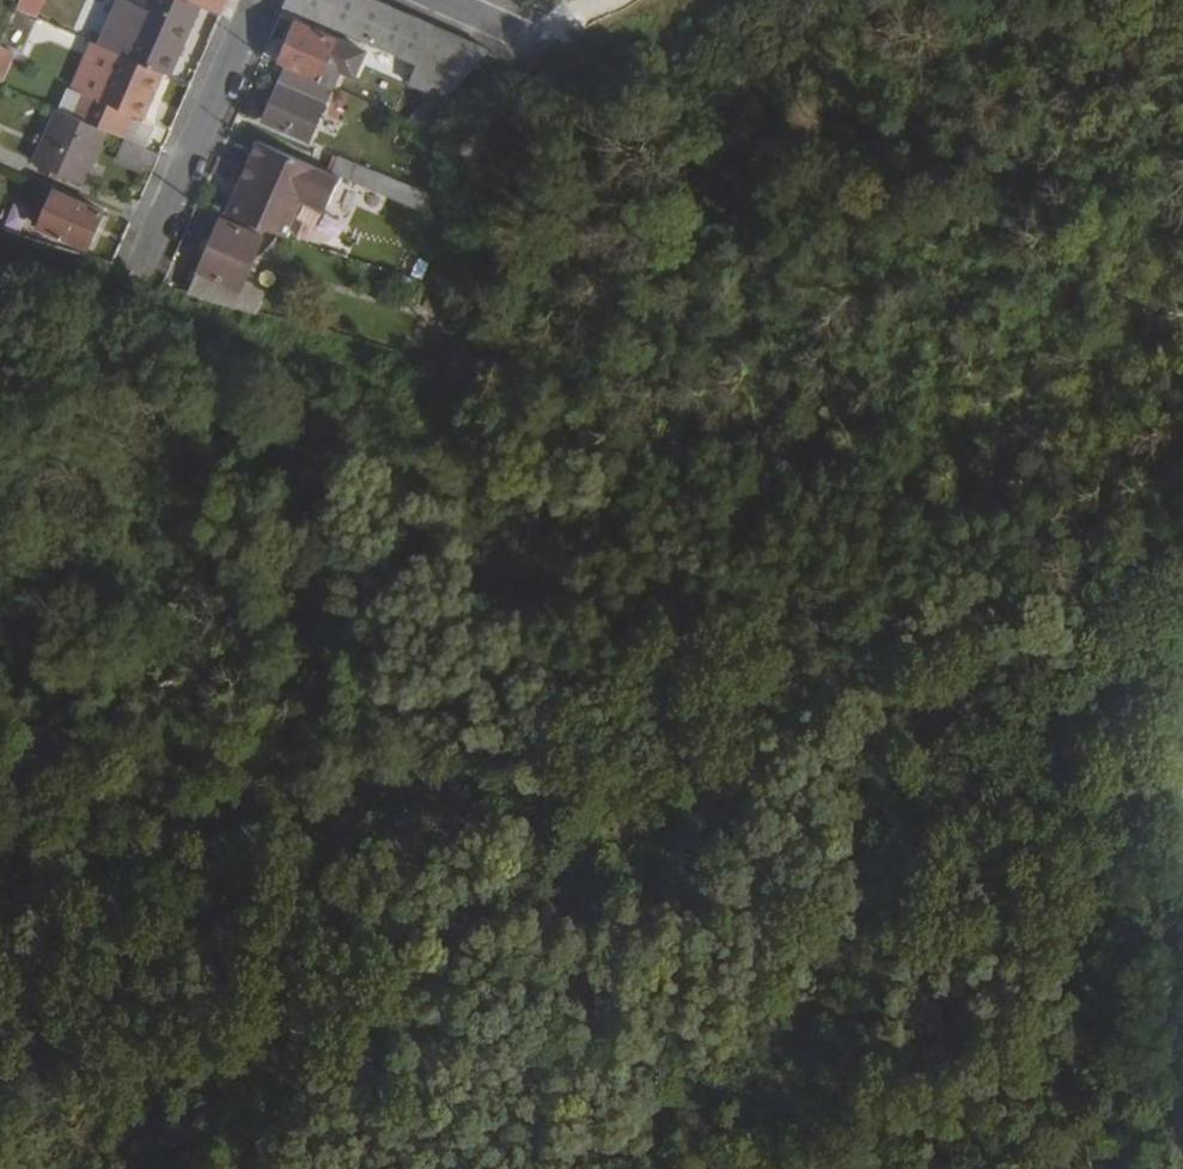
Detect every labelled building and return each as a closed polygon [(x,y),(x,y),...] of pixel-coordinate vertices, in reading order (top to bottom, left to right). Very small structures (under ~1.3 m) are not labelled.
[(43,0),(18,0),(16,7),(37,15),(43,0)] [(123,57),(163,74),(167,76),(198,8),(180,0),(149,0),(123,57)] [(198,8),(220,17),(227,0),(180,0),(198,8)] [(416,64),(407,86),(432,96),(443,101),(488,51),(371,0),(286,0),(284,6),(416,64)] [(261,57),(286,67),(332,87),(342,64),(355,69),(362,53),(296,24),(286,46),(269,39),(261,57)] [(123,57),(116,53),(93,44),(73,89),(85,93),(75,117),(117,135),(123,137),(133,114),(144,118),(163,74),(123,57)] [(286,67),(262,122),(308,142),(332,87),(286,67)] [(432,96),(410,121),(421,126),(443,101),(432,96)] [(60,110),(37,162),(94,187),(117,135),(75,117),(60,110)] [(125,135),(143,144),(152,125),(134,117),(125,135)] [(124,138),(114,162),(141,173),(144,167),(153,171),(160,153),(124,138)] [(256,142),(237,184),(246,183),(248,197),(241,198),(233,216),(286,233),(299,203),(323,213),(338,178),(256,142)] [(411,203),(418,187),(341,157),(335,172),(411,203)] [(55,190),(38,229),(85,248),(101,211),(55,190)] [(217,218),(187,284),(232,296),(235,291),(244,295),(249,284),(239,280),(258,237),(217,218)]
